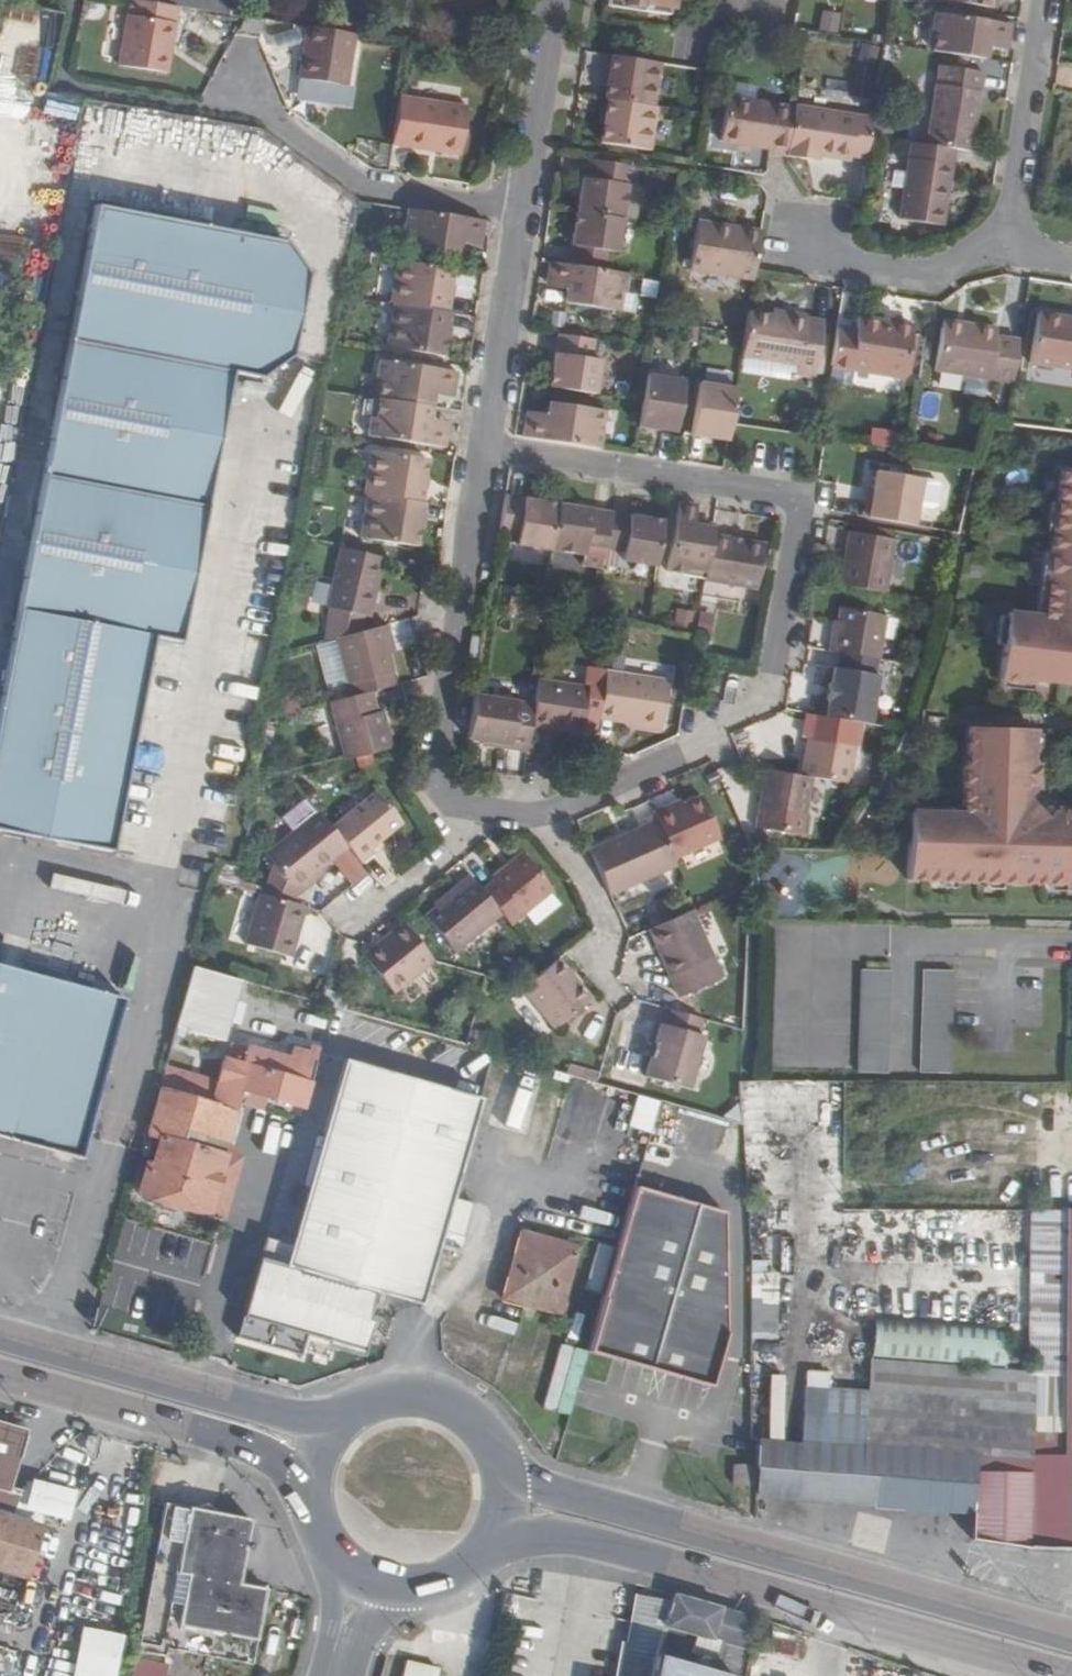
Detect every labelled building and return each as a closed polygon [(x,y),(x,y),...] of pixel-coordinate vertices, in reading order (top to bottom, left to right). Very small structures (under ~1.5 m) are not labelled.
[(231,14),(234,0),(137,0),(231,14)] [(668,9),(669,0),(610,0),(668,9)] [(192,9),(143,1),(133,68),(182,75),(192,9)] [(823,10),(819,27),(837,30),(840,14),(823,10)] [(930,30),(934,31),(931,49),(984,57),(986,46),(987,38),(1007,42),(1010,23),(933,11),(930,30)] [(356,33),(306,26),(298,78),(348,86),(356,33)] [(1007,42),(987,38),(986,46),(1006,49),(1007,42)] [(27,46),(22,72),(46,76),(51,50),(27,46)] [(904,50),(889,48),(887,61),(902,63),(904,50)] [(664,64),(613,55),(606,101),(609,102),(657,109),(664,64)] [(938,67),(935,83),(979,90),(982,73),(938,67)] [(11,115),(16,74),(0,72),(0,113),(11,115)] [(979,90),(935,83),(925,144),(954,149),(970,151),(979,90)] [(720,97),(709,95),(708,100),(707,107),(719,108),(720,97)] [(468,107),(400,96),(393,145),(461,155),(468,107)] [(856,116),(874,118),(877,98),(859,96),(856,116)] [(48,98),(43,114),(75,124),(80,108),(48,98)] [(707,107),(708,100),(696,98),(694,115),(705,116),(707,107)] [(769,149),(768,155),(787,158),(795,109),(727,98),(720,141),(769,149)] [(602,145),(653,153),(660,109),(657,109),(609,102),(602,145)] [(795,106),(795,109),(787,158),(809,161),(809,155),(820,156),(852,162),(853,156),(868,159),(871,136),(874,118),(856,116),(795,106)] [(899,219),(942,226),(954,149),(925,144),(910,142),(899,219)] [(624,165),(586,160),(578,214),(624,221),(630,186),(621,185),(624,165)] [(642,168),(624,165),(621,185),(630,186),(624,221),(645,224),(650,190),(639,188),(642,168)] [(0,676),(0,833),(108,853),(150,638),(177,643),(203,504),(229,373),(257,379),(288,358),(304,275),(282,241),(92,205),(0,676)] [(407,247),(459,257),(462,244),(463,237),(483,241),(486,222),(482,222),(409,209),(405,227),(411,229),(407,247)] [(624,221),(578,214),(570,267),(607,273),(610,255),(619,256),(624,221)] [(698,222),(690,270),(755,281),(755,275),(761,241),(744,238),(745,230),(698,222)] [(763,233),(745,230),(744,238),(761,241),(763,233)] [(483,241),(463,237),(462,244),(481,247),(483,241)] [(455,270),(399,260),(392,305),(395,305),(448,314),(455,270)] [(547,284),(568,286),(567,292),(565,306),(616,313),(619,294),(625,295),(627,276),(607,273),(570,267),(550,263),(547,284)] [(662,285),(647,283),(646,297),(661,298),(662,285)] [(568,286),(547,284),(546,289),(567,292),(568,286)] [(619,294),(616,313),(635,316),(638,297),(625,295),(619,294)] [(387,350),(444,359),(452,314),(448,314),(395,305),(387,350)] [(788,315),(775,312),(773,318),(788,320),(788,315)] [(1036,313),(1028,364),(1071,372),(1071,324),(1064,323),(1065,317),(1036,313)] [(749,314),(745,336),(742,358),(799,367),(797,375),(815,378),(824,324),(807,322),(808,319),(788,315),(788,320),(773,318),(749,314)] [(855,333),(837,330),(830,369),(854,372),(903,381),(910,337),(880,332),(881,323),(858,319),(855,333)] [(961,325),(942,322),(941,330),(960,333),(961,325)] [(912,328),(881,323),(880,332),(910,337),(912,328)] [(941,330),(935,372),(1011,384),(1018,342),(994,338),(995,330),(961,325),(960,333),(941,330)] [(699,328),(682,326),(680,341),(696,344),(699,328)] [(596,343),(559,337),(551,391),(597,398),(602,363),(593,361),(596,343)] [(377,380),(382,381),(379,401),(433,410),(435,398),(437,390),(456,393),(459,375),(380,362),(377,380)] [(854,372),(830,369),(828,385),(852,388),(854,372)] [(647,378),(643,405),(639,431),(676,436),(684,384),(647,378)] [(19,407),(23,390),(0,385),(0,402),(19,407)] [(699,386),(691,439),(728,445),(731,428),(737,393),(699,386)] [(456,393),(437,390),(435,398),(455,401),(456,393)] [(368,438),(447,451),(450,432),(430,429),(432,421),(433,410),(379,401),(375,420),(371,419),(368,438)] [(16,408),(0,406),(0,526),(16,408)] [(547,425),(527,423),(524,440),(601,452),(604,434),(599,433),(602,414),(550,406),(548,419),(547,425)] [(548,419),(528,416),(527,423),(547,425),(548,419)] [(451,424),(432,421),(430,429),(450,432),(451,424)] [(892,434),(876,432),(875,444),(890,446),(892,434)] [(428,463),(371,454),(364,498),(368,498),(422,507),(428,463)] [(1061,470),(1043,617),(1008,613),(999,684),(1033,688),(1033,683),(1071,688),(1071,472),(1061,470)] [(876,472),(872,493),(871,500),(865,500),(862,517),(914,527),(918,508),(933,509),(939,505),(942,489),(938,482),(876,472)] [(361,542),(418,551),(424,507),(422,507),(368,498),(361,542)] [(561,508),(506,499),(500,536),(518,539),(517,549),(554,554),(561,508)] [(683,578),(684,575),(703,578),(710,540),(712,532),(692,529),(695,509),(677,505),(665,575),(683,578)] [(614,516),(561,508),(554,554),(588,560),(590,550),(608,553),(614,516)] [(667,524),(614,516),(608,553),(627,556),(626,565),(660,571),(667,524)] [(896,542),(852,534),(842,587),(887,595),(896,542)] [(740,545),(710,540),(703,578),(703,580),(756,590),(764,546),(740,541),(740,545)] [(605,570),(608,553),(590,550),(588,560),(587,570),(605,573),(605,570)] [(363,619),(368,621),(382,563),(338,553),(325,611),(363,619)] [(608,553),(605,570),(625,572),(626,565),(627,556),(608,553)] [(527,605),(509,603),(507,625),(524,627),(527,605)] [(839,608),(837,624),(834,637),(830,636),(827,652),(838,654),(878,661),(880,662),(888,617),(839,608)] [(678,609),(674,625),(693,629),(696,613),(678,609)] [(325,611),(318,642),(336,637),(361,630),(363,619),(325,611)] [(709,620),(697,617),(694,634),(706,636),(709,620)] [(348,682),(392,671),(388,654),(385,644),(392,642),(387,624),(361,630),(336,637),(348,682)] [(392,642),(385,644),(388,654),(394,651),(392,642)] [(878,661),(838,654),(836,670),(832,669),(830,684),(828,684),(825,702),(827,702),(824,717),(870,725),(879,677),(875,676),(878,661)] [(391,671),(349,682),(353,696),(394,685),(391,671)] [(666,686),(604,675),(597,715),(613,717),(612,724),(627,726),(659,732),(666,686)] [(535,683),(531,708),(527,730),(577,739),(585,692),(535,683)] [(391,749),(381,712),(376,713),(370,691),(332,701),(347,760),(391,749)] [(531,708),(474,697),(467,741),(482,743),(511,748),(510,752),(523,754),(527,730),(531,708)] [(613,717),(597,715),(596,721),(612,724),(613,717)] [(627,726),(626,731),(658,737),(659,732),(627,726)] [(1054,809),(1044,820),(1028,802),(1038,792),(1039,766),(1031,765),(1032,735),(1035,735),(1035,732),(966,730),(964,814),(910,813),(908,883),(1071,888),(1071,810),(1054,809)] [(850,748),(807,740),(800,779),(814,781),(844,787),(850,748)] [(482,743),(482,748),(510,752),(511,748),(482,743)] [(768,773),(757,831),(803,840),(814,781),(800,779),(768,773)] [(402,823),(378,792),(333,827),(347,846),(362,864),(376,852),(372,847),(402,823)] [(674,810),(656,818),(658,820),(677,864),(723,843),(705,801),(686,809),(676,814),(674,810)] [(686,809),(676,803),(674,810),(676,814),(686,809)] [(317,808),(263,852),(294,890),(319,869),(347,846),(333,827),(317,808)] [(588,847),(608,892),(676,861),(658,820),(641,828),(639,824),(588,847)] [(496,878),(498,881),(485,892),(505,918),(512,926),(556,892),(526,854),(496,878)] [(898,883),(899,862),(862,861),(861,883),(898,883)] [(255,892),(262,894),(265,885),(246,879),(245,883),(240,881),(241,870),(239,870),(219,869),(216,880),(255,892)] [(323,874),(319,869),(294,890),(298,894),(323,874)] [(431,920),(459,955),(505,918),(485,892),(472,876),(444,898),(449,904),(440,912),(431,920)] [(241,943),(290,957),(305,906),(262,894),(255,892),(241,943)] [(449,904),(444,898),(434,905),(440,912),(449,904)] [(668,981),(711,962),(689,913),(646,933),(668,981)] [(400,927),(424,957),(432,959),(405,924),(400,927)] [(394,996),(434,962),(432,959),(424,957),(400,927),(363,957),(394,996)] [(557,1031),(594,1001),(561,958),(547,969),(526,986),(524,988),(557,1031)] [(719,981),(711,962),(668,981),(677,1001),(719,981)] [(0,966),(0,1138),(77,1159),(83,1138),(121,999),(0,966)] [(242,983),(197,971),(182,1027),(225,1040),(242,983)] [(889,1080),(890,976),(861,975),(860,1079),(889,1080)] [(923,976),(922,1080),(951,1080),(953,1025),(954,977),(923,976)] [(705,1035),(700,1033),(704,1016),(671,1006),(666,1024),(661,1022),(646,1075),(689,1088),(705,1035)] [(469,1030),(465,1046),(495,1054),(499,1039),(469,1030)] [(221,1085),(170,1070),(165,1089),(235,1109),(240,1090),(312,1110),(317,1092),(319,1085),(309,1082),(317,1058),(321,1046),(304,1041),(301,1053),(289,1050),(255,1040),(247,1064),(229,1058),(221,1085)] [(322,1041),(317,1058),(309,1082),(319,1085),(331,1043),(322,1041)] [(412,1308),(424,1311),(446,1235),(456,1201),(485,1100),(348,1061),(293,1252),(268,1245),(262,1265),(378,1298),(400,1304),(412,1308)] [(235,1109),(165,1089),(155,1125),(165,1128),(230,1146),(239,1110),(235,1109)] [(651,1130),(659,1100),(638,1094),(629,1124),(651,1130)] [(150,1164),(142,1194),(223,1216),(239,1154),(235,1147),(230,1146),(165,1128),(154,1165),(150,1164)] [(713,1388),(728,1335),(726,1212),(637,1187),(589,1353),(713,1388)] [(477,1207),(456,1201),(446,1235),(468,1241),(477,1207)] [(1067,1376),(1066,1212),(1028,1210),(1026,1375),(1067,1376)] [(563,1313),(584,1246),(525,1229),(505,1296),(563,1313)] [(749,1261),(749,1372),(777,1372),(776,1273),(766,1273),(766,1261),(749,1261)] [(378,1298),(262,1265),(239,1345),(303,1364),(309,1342),(361,1357),(378,1298)] [(562,1341),(543,1407),(570,1414),(588,1349),(562,1341)] [(0,1422),(0,1490),(9,1492),(10,1487),(26,1429),(0,1422)] [(1027,1545),(1071,1548),(1071,1462),(1067,1462),(756,1442),(756,1464),(756,1479),(756,1493),(973,1515),(972,1538),(1027,1545)] [(743,1463),(743,1477),(756,1479),(756,1464),(743,1463)] [(22,1579),(41,1524),(11,1515),(20,1491),(10,1487),(9,1492),(0,1490),(0,1573),(22,1579)] [(235,1581),(247,1517),(161,1499),(133,1643),(249,1664),(264,1587),(235,1581)] [(716,1644),(740,1650),(747,1616),(674,1596),(664,1654),(706,1662),(709,1651),(714,1652),(716,1644)] [(126,1632),(85,1623),(73,1675),(117,1675),(126,1632)] [(796,1663),(768,1653),(759,1675),(791,1675),(796,1663)] [(664,1654),(658,1675),(741,1675),(742,1668),(706,1662),(664,1654)] [(161,1664),(130,1658),(127,1675),(159,1675),(161,1664)] [(400,1675),(434,1675),(435,1670),(403,1662),(400,1675)]
